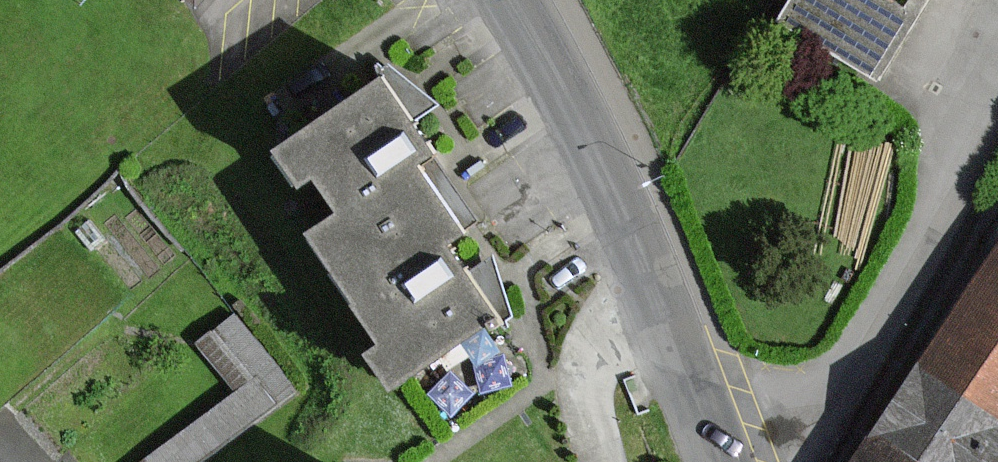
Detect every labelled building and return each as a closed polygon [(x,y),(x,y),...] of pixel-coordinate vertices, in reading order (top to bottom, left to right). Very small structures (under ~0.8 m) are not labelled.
[(863,71),(912,0),(776,0),(770,8),(863,71)] [(369,73),(268,140),(318,216),(393,166),(420,148),(369,73)] [(386,375),(488,307),(393,166),(318,216),(291,234),(386,375)] [(863,461),(997,461),(997,262),(863,461)] [(129,461),(189,461),(295,377),(234,301),(193,333),(231,380),(129,461)]
